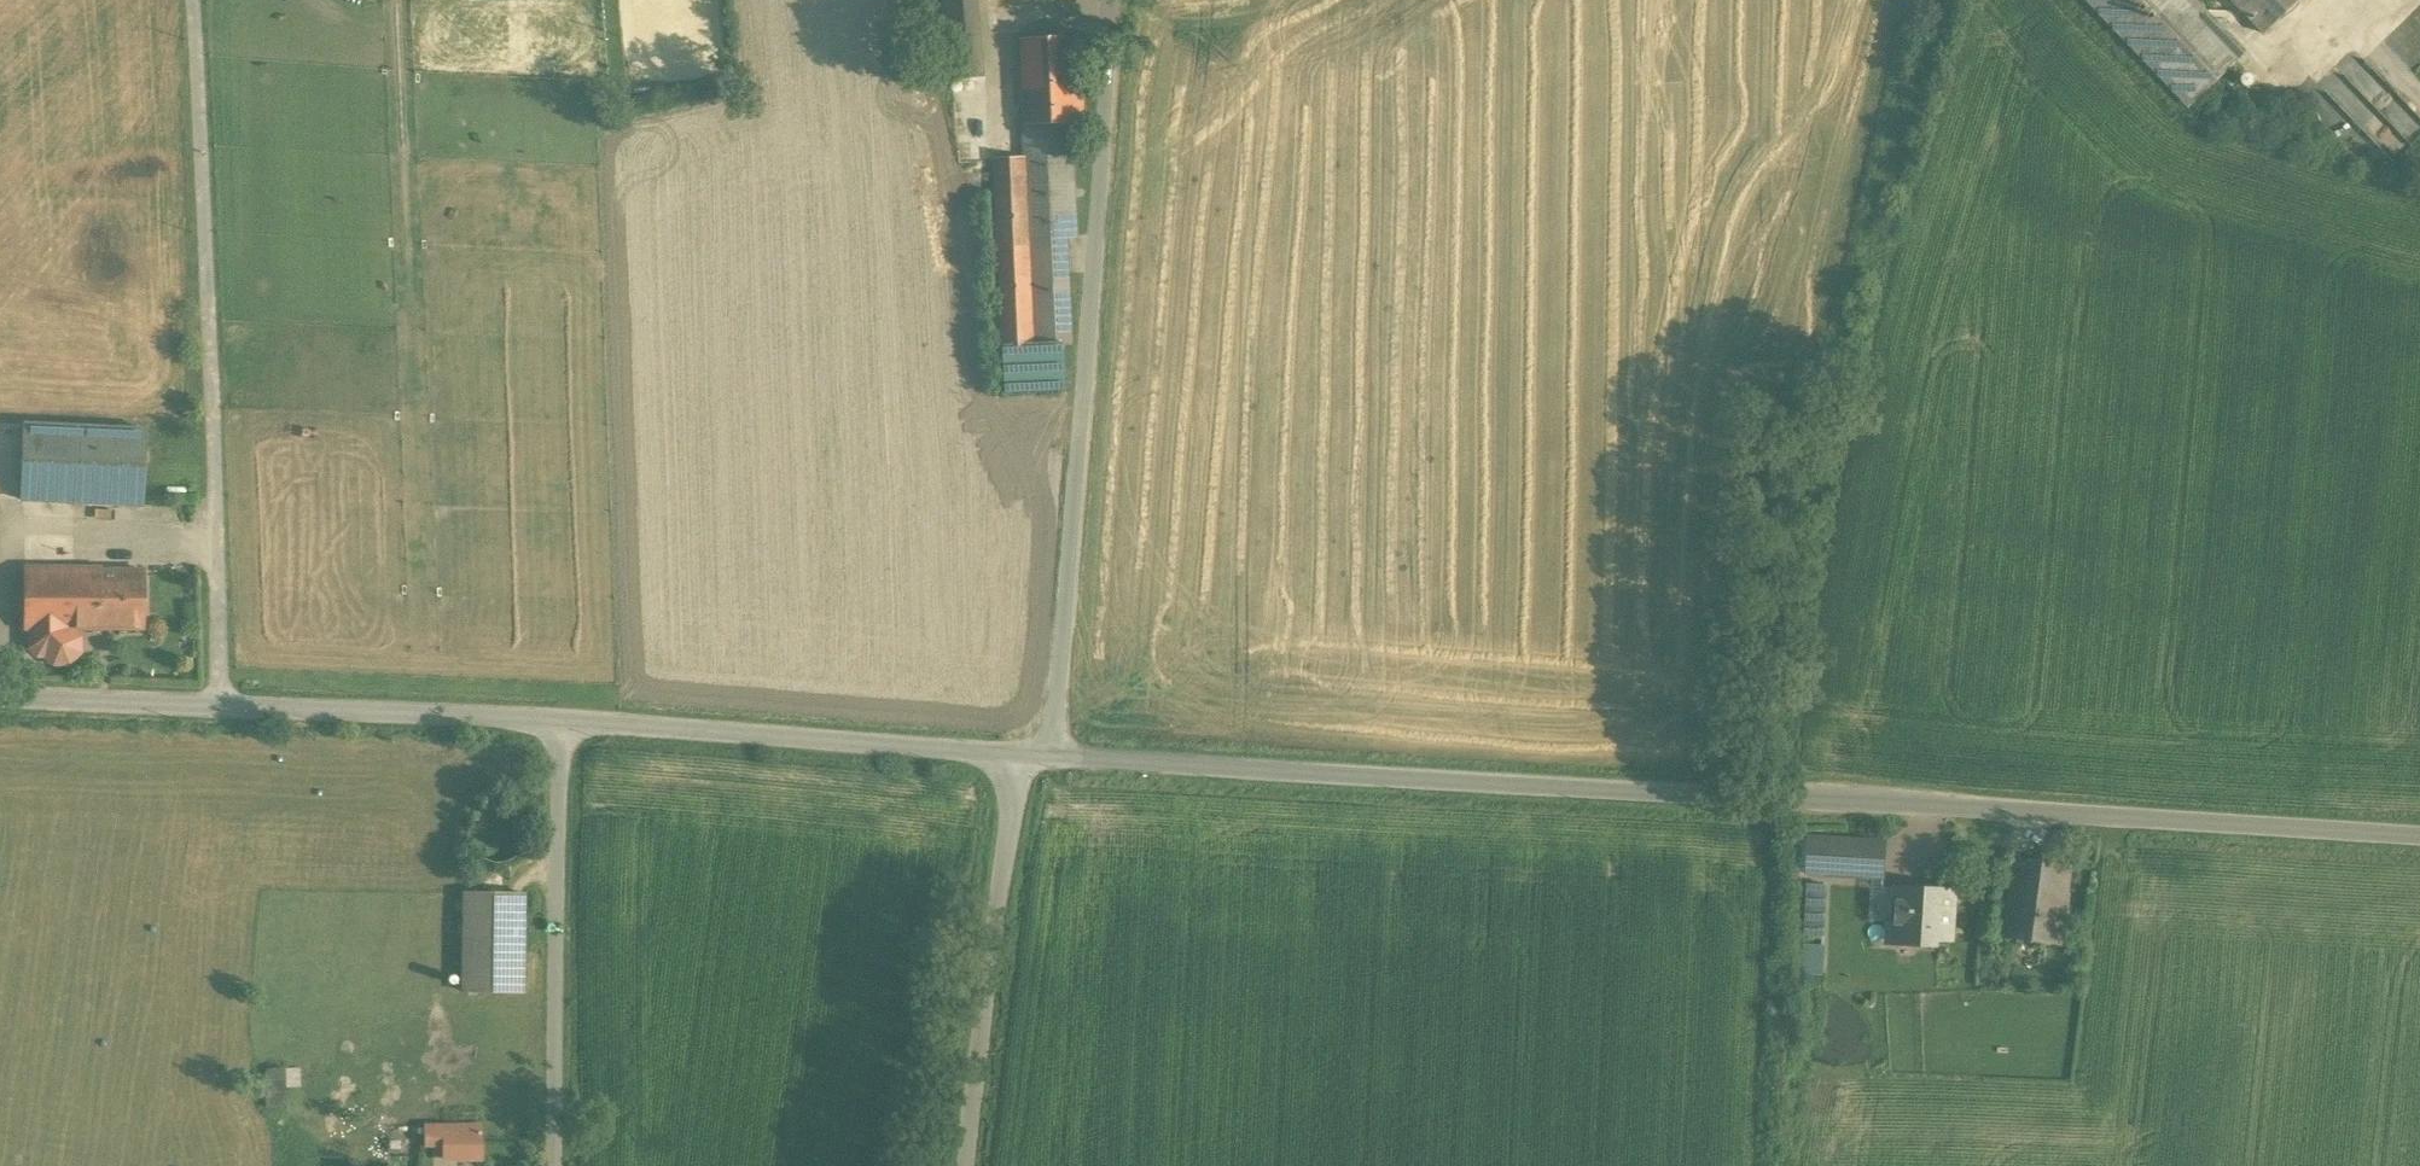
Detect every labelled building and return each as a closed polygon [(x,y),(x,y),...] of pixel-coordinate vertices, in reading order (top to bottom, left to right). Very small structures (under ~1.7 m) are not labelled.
[(952,78),(984,74),(978,0),(945,0),(952,78)] [(2191,0),(2091,0),(2190,104),(2242,53),(2191,0)] [(2263,33),(2298,0),(2232,0),(2263,33)] [(1079,36),(1021,38),(1024,123),(1070,122),(1083,121),(1079,36)] [(1070,122),(1024,123),(1023,123),(1025,159),(1026,159),(1030,236),(1065,235),(1075,235),(1070,122)] [(1025,159),(995,160),(1003,343),(1035,342),(1030,236),(1026,159),(1025,159)] [(1065,235),(1030,236),(1035,342),(1070,341),(1065,235)] [(144,428),(23,423),(20,499),(141,505),(144,428)] [(142,569),(101,569),(101,566),(24,567),(24,628),(30,628),(71,628),(141,628),(142,569)] [(71,628),(30,628),(30,646),(37,653),(64,653),(64,635),(67,635),(71,630),(71,628)] [(1887,840),(1808,836),(1806,873),(1885,878),(1887,840)] [(2072,864),(2014,857),(2003,937),(2061,944),(2072,864)] [(1835,880),(1812,880),(1809,971),(1830,971),(1831,938),(1833,938),(1835,880)] [(1951,890),(1898,887),(1896,920),(1890,920),(1889,939),(1895,939),(1895,940),(1928,942),(1928,937),(1949,938),(1951,890)] [(524,893),(463,892),(461,990),(522,991),(524,893)] [(270,1066),(270,1105),(292,1105),(292,1066),(270,1066)] [(482,1122),(423,1123),(423,1146),(441,1146),(441,1161),(483,1160),(482,1122)]
